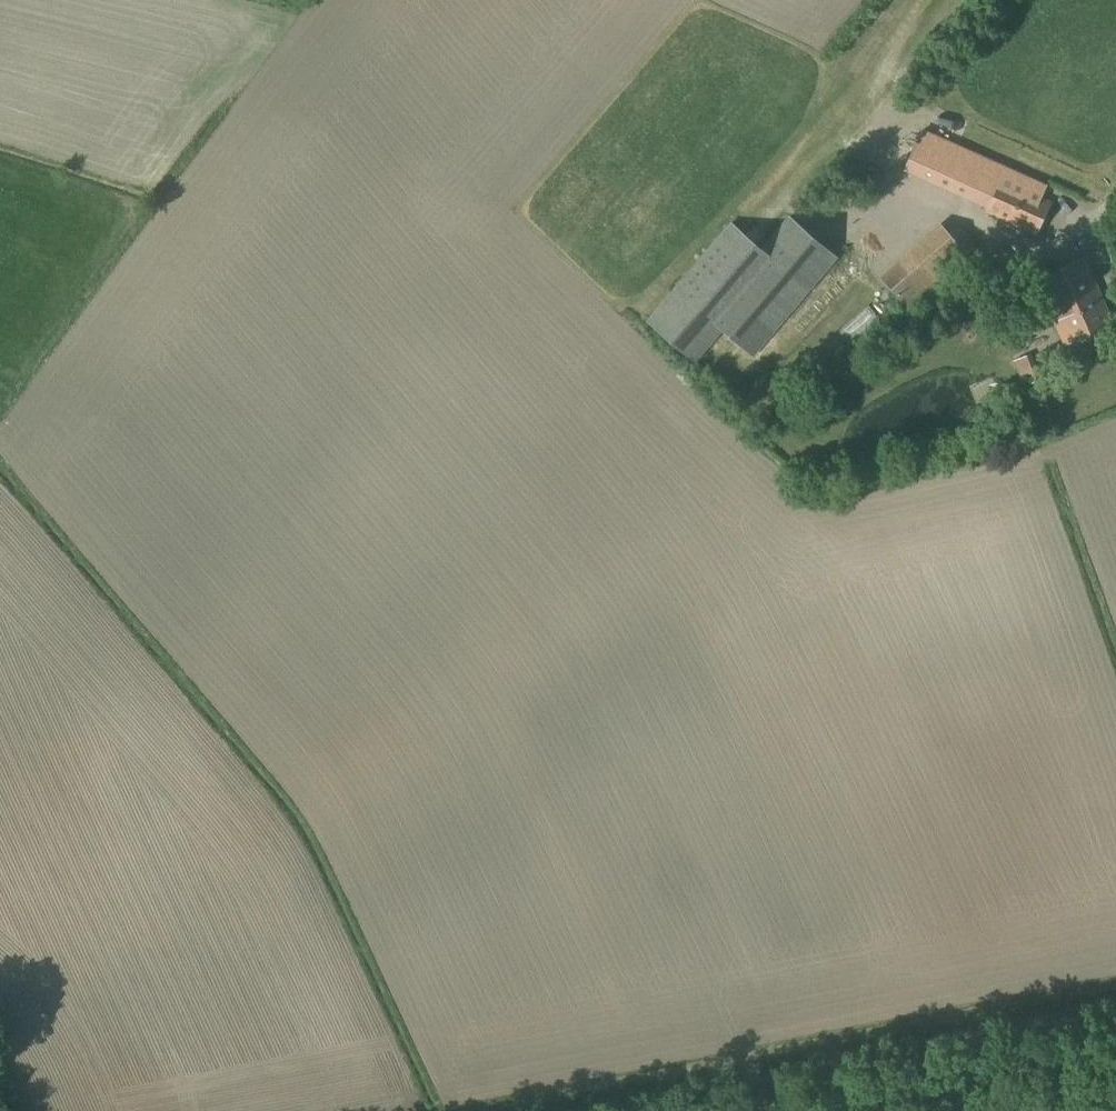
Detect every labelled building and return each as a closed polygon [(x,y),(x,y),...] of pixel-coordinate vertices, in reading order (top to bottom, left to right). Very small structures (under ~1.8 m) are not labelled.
[(1036,236),(1048,200),(1043,197),(1046,185),(921,129),(902,171),(986,210),(985,213),(1036,236)] [(714,321),(770,256),(760,247),(731,221),(647,319),(694,359),(721,328),(714,321)] [(940,222),(880,276),(911,311),(971,257),(940,222)] [(998,277),(1014,265),(997,242),(981,254),(998,277)] [(1060,345),(1113,324),(1083,258),(1035,281),(1060,345)] [(849,320),(808,345),(821,364),(861,339),(849,320)] [(1024,386),(1041,379),(1031,352),(1013,359),(1024,386)]
